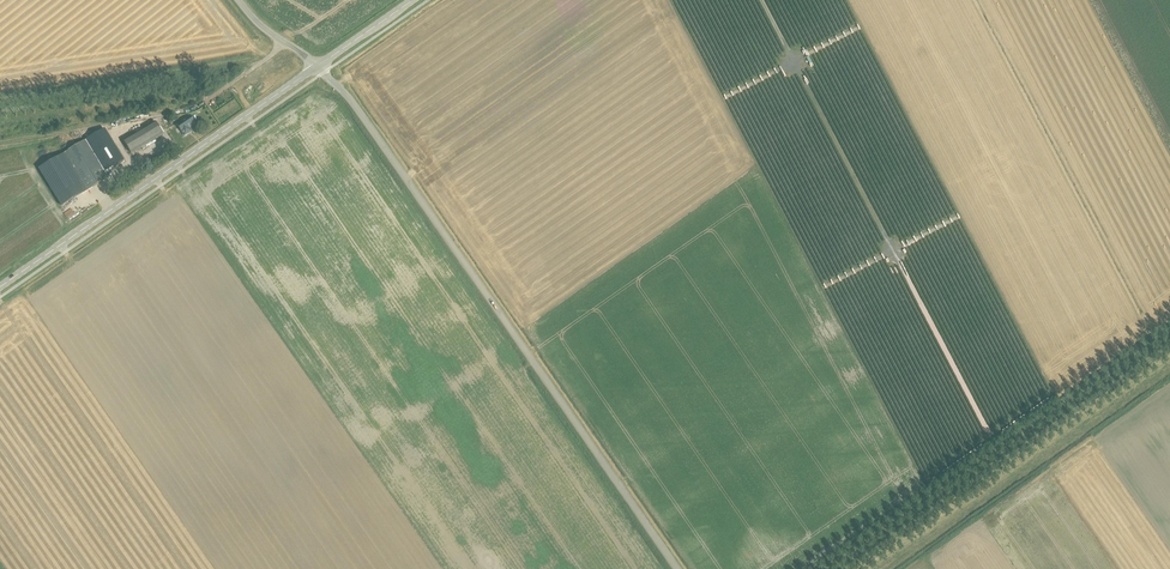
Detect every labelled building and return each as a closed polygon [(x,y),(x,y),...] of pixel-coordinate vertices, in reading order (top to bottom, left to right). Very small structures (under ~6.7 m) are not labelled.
[(187,129),(195,124),(190,116),(176,125),(182,133),(182,132),(185,136),(189,133),(187,129)] [(131,154),(162,135),(155,122),(124,141),(131,154)] [(105,130),(86,141),(105,172),(109,170),(113,167),(124,161),(123,160),(120,155),(117,150),(105,130)] [(86,142),(39,170),(61,206),(108,178),(86,142)]
